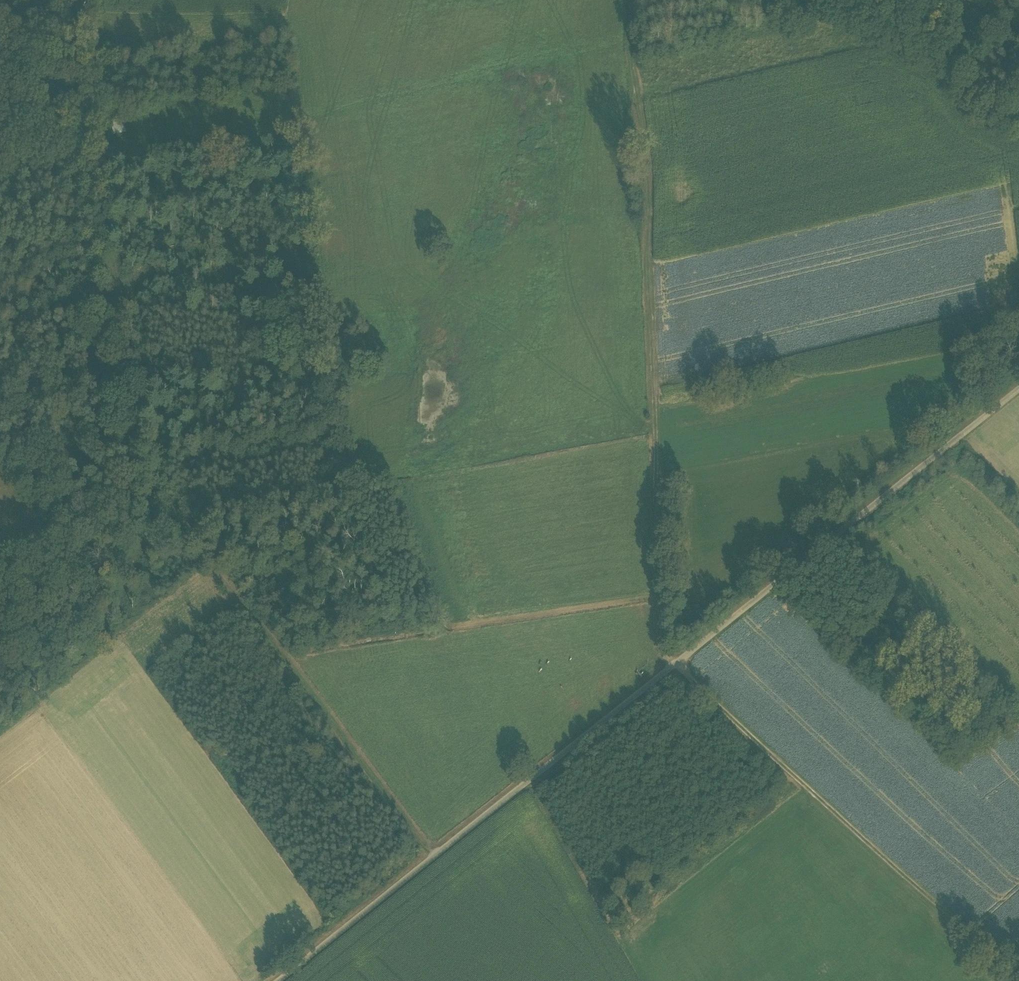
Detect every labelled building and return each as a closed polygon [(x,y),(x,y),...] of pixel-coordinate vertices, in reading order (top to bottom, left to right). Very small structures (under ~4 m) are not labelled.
[(125,138),(123,122),(113,123),(115,139),(125,138)]
